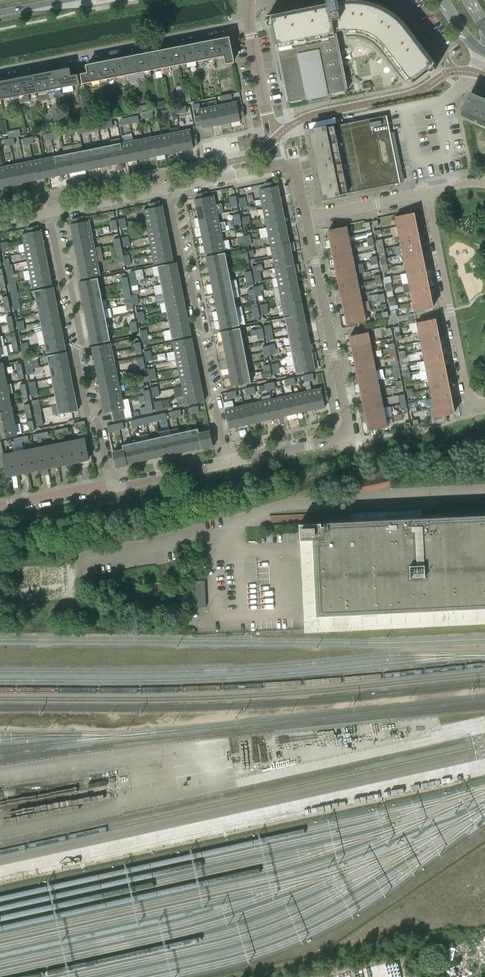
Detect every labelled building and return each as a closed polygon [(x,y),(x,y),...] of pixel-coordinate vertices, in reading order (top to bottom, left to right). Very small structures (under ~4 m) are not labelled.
[(329,4),(267,17),(268,20),(265,20),(265,21),(272,20),(288,102),(288,103),(347,91),(347,90),(346,90),(338,50),(334,32),(344,30),(345,31),(346,35),(349,34),(352,34),(355,34),(359,35),(362,35),(365,36),(366,37),(369,38),(371,39),(372,40),(373,41),(376,43),(378,45),(380,47),(407,82),(410,80),(431,65),(435,70),(434,67),(436,65),(407,27),(405,25),(403,22),(401,20),(399,18),(397,16),(394,15),(392,13),(389,11),(386,9),(383,8),(381,6),(378,5),(375,4),(371,3),(368,2),(365,2),(362,1),(359,1),(355,1),(351,1),(349,1),(345,1),(342,2),(340,2),(335,3),(335,0),(328,0),(329,4)] [(229,38),(193,45),(196,61),(225,56),(226,63),(233,62),(229,38)] [(161,68),(196,61),(193,45),(158,52),(161,68)] [(150,70),(161,68),(158,52),(122,59),(125,75),(143,71),(145,78),(152,77),(150,70)] [(122,59),(87,65),(88,73),(81,75),(83,83),(88,90),(99,88),(102,84),(101,80),(125,75),(122,59)] [(71,77),(69,69),(33,76),(37,92),(48,90),(49,96),(73,91),(72,85),(79,84),(77,75),(71,77)] [(33,76),(0,82),(0,93),(1,99),(19,96),(19,98),(21,104),(30,102),(28,94),(37,92),(33,76)] [(76,105),(78,116),(81,116),(82,117),(88,116),(84,94),(77,95),(79,105),(76,105)] [(461,113),(476,120),(484,100),(470,94),(469,95),(469,96),(468,97),(468,98),(461,113)] [(484,124),(484,100),(476,120),(484,124)] [(236,102),(227,104),(231,123),(240,121),(240,118),(245,117),(242,107),(238,108),(236,102)] [(227,104),(217,106),(221,125),(231,123),(227,104)] [(177,115),(187,113),(186,106),(176,109),(177,115)] [(217,106),(208,108),(212,127),(221,125),(217,106)] [(200,116),(195,117),(197,127),(202,126),(202,129),(212,127),(208,108),(199,110),(200,116)] [(311,131),(324,198),(400,183),(387,115),(311,131)] [(1,135),(8,134),(5,120),(0,121),(0,129),(1,135)] [(190,130),(181,132),(184,151),(194,149),(193,146),(198,145),(196,135),(191,136),(190,130)] [(175,153),(184,151),(181,132),(171,134),(175,153)] [(171,134),(161,135),(165,155),(175,153),(171,134)] [(156,157),(165,155),(161,135),(152,137),(156,157)] [(152,137),(143,139),(146,158),(156,157),(152,137)] [(137,160),(146,158),(143,139),(133,141),(137,160)] [(133,141),(121,143),(125,163),(127,162),(137,160),(133,141)] [(121,143),(111,145),(115,165),(125,163),(121,143)] [(106,166),(115,165),(111,145),(102,147),(106,166)] [(102,147),(92,149),(96,168),(106,166),(102,147)] [(87,170),(96,168),(92,149),(83,151),(87,170)] [(83,151),(74,153),(78,172),(87,170),(83,151)] [(68,174),(78,172),(74,153),(64,155),(68,174)] [(64,155),(54,157),(58,176),(68,174),(64,155)] [(47,178),(58,176),(54,157),(43,159),(47,178)] [(43,159),(33,161),(37,180),(47,178),(43,159)] [(27,182),(37,180),(33,161),(24,163),(27,182)] [(24,163),(14,165),(18,184),(27,182),(24,163)] [(9,186),(18,184),(14,165),(5,167),(9,186)] [(0,168),(0,188),(9,186),(5,167),(0,168)] [(260,190),(262,199),(280,195),(278,186),(275,186),(274,182),(265,184),(266,188),(260,190)] [(206,197),(206,194),(206,192),(195,195),(196,199),(194,200),(196,209),(215,205),(213,196),(206,197)] [(262,199),(263,208),(282,205),(280,195),(262,199)] [(149,208),(144,209),(146,219),(165,215),(163,206),(161,206),(160,202),(148,204),(149,208)] [(196,209),(198,218),(216,214),(215,205),(196,209)] [(263,208),(265,218),(284,214),(282,205),(263,208)] [(397,227),(415,223),(413,213),(395,217),(397,227)] [(198,218),(199,227),(218,223),(216,214),(198,218)] [(265,218),(267,227),(286,223),(284,214),(265,218)] [(167,224),(165,215),(146,219),(148,228),(167,224)] [(70,225),(71,234),(90,230),(88,221),(84,222),(83,217),(70,220),(71,224),(70,225)] [(224,222),(218,223),(199,227),(201,236),(220,232),(226,231),(224,222)] [(267,227),(269,236),(287,233),(286,223),(267,227)] [(397,227),(399,236),(417,232),(415,223),(397,227)] [(167,224),(148,228),(149,237),(168,233),(167,224)] [(23,234),(24,243),(43,240),(41,230),(40,231),(39,226),(27,228),(28,233),(23,234)] [(328,230),(330,240),(348,236),(346,227),(328,230)] [(92,239),(90,230),(71,234),(73,243),(92,239)] [(201,236),(203,245),(222,241),(220,232),(201,236)] [(419,242),(417,232),(399,236),(401,245),(419,242)] [(170,242),(168,233),(149,237),(151,246),(170,242)] [(269,236),(271,246),(289,242),(287,233),(269,236)] [(330,240),(332,250),(350,246),(348,236),(330,240)] [(73,243),(75,252),(94,248),(92,239),(73,243)] [(45,248),(43,240),(24,243),(26,252),(45,248)] [(205,254),(221,251),(224,251),(222,241),(203,245),(205,254)] [(375,251),(373,241),(367,242),(363,243),(364,247),(368,246),(369,252),(375,251)] [(170,242),(151,246),(153,255),(172,251),(170,242)] [(289,242),(271,246),(273,255),(273,258),(292,254),(291,252),(289,242)] [(401,245),(403,255),(421,251),(419,242),(401,245)] [(332,250),(334,259),(352,255),(350,246),(332,250)] [(26,252),(28,261),(47,257),(45,248),(26,252)] [(94,248),(75,252),(78,265),(97,262),(94,248)] [(386,258),(384,249),(378,250),(380,260),(386,258)] [(174,261),(172,251),(153,255),(155,264),(174,261)] [(423,260),(421,251),(403,255),(405,264),(423,260)] [(205,257),(207,266),(226,262),(224,253),(205,257)] [(292,254),(273,258),(275,268),(294,264),(292,254)] [(334,259),(336,268),(354,265),(352,255),(334,259)] [(49,266),(47,257),(28,261),(30,270),(49,266)] [(405,264),(406,274),(425,270),(423,260),(405,264)] [(99,275),(97,262),(78,265),(81,279),(99,275)] [(177,262),(158,266),(160,275),(179,272),(177,262)] [(209,275),(228,271),(226,262),(207,266),(209,275)] [(294,264),(275,268),(277,277),(296,273),(294,264)] [(336,268),(338,278),(356,274),(354,265),(336,268)] [(30,270),(31,279),(50,275),(49,266),(30,270)] [(427,279),(425,270),(406,274),(408,283),(427,279)] [(130,281),(137,280),(136,275),(135,271),(131,272),(129,274),(129,277),(130,281)] [(209,275),(211,284),(230,280),(228,271),(209,275)] [(181,281),(179,272),(160,275),(162,284),(181,281)] [(277,277),(279,287),(298,283),(296,273),(277,277)] [(338,278),(340,287),(358,283),(356,274),(338,278)] [(52,285),(50,275),(31,279),(33,288),(52,285)] [(78,282),(80,293),(99,289),(97,278),(78,282)] [(429,289),(427,279),(408,283),(410,292),(429,289)] [(213,293),(232,289),(230,280),(211,284),(213,293)] [(182,290),(181,281),(162,284),(164,293),(182,290)] [(279,287),(281,296),(299,292),(298,283),(279,287)] [(340,287),(341,297),(360,293),(358,283),(340,287)] [(35,291),(37,301),(56,298),(54,287),(35,291)] [(80,293),(82,303),(101,299),(99,289),(80,293)] [(213,293),(215,302),(233,298),(232,289),(213,293)] [(410,292),(412,302),(431,298),(429,289),(410,292)] [(184,299),(182,290),(164,293),(165,302),(184,299)] [(283,305),(301,302),(299,292),(281,296),(283,305)] [(341,297),(343,306),(362,302),(360,293),(341,297)] [(58,308),(56,298),(37,301),(39,312),(58,308)] [(216,311),(235,307),(233,298),(215,302),(216,311)] [(433,308),(431,298),(412,302),(414,312),(433,308)] [(82,303),(84,313),(103,310),(101,299),(82,303)] [(186,308),(184,299),(165,302),(167,311),(186,308)] [(301,302),(283,305),(285,315),(285,318),(304,314),(303,311),(301,302)] [(343,306),(345,315),(364,312),(362,302),(343,306)] [(216,311),(218,320),(237,316),(235,307),(216,311)] [(39,312),(41,322),(60,318),(58,308),(39,312)] [(188,317),(186,308),(167,311),(169,321),(188,317)] [(84,313),(86,324),(105,320),(103,310),(84,313)] [(366,321),(364,312),(345,315),(347,325),(366,321)] [(304,314),(285,318),(287,327),(306,323),(304,314)] [(220,330),(236,326),(239,326),(237,316),(218,320),(220,330)] [(190,326),(188,317),(169,321),(171,330),(190,326)] [(62,328),(60,318),(41,322),(43,332),(62,328)] [(416,323),(418,332),(437,329),(435,319),(416,323)] [(86,324),(89,334),(107,330),(105,320),(86,324)] [(287,327),(289,336),(308,332),(306,323),(287,327)] [(191,335),(190,326),(171,330),(173,339),(191,335)] [(222,341),(241,338),(246,336),(245,327),(239,328),(220,332),(222,341)] [(43,332),(45,342),(64,339),(62,328),(43,332)] [(439,338),(437,329),(418,332),(420,342),(439,338)] [(91,344),(109,341),(107,330),(89,334),(91,344)] [(289,336),(291,345),(309,342),(308,332),(289,336)] [(351,346),(370,342),(368,332),(349,336),(351,346)] [(243,347),(248,346),(250,345),(249,336),(246,336),(241,338),(222,341),(224,350),(243,347)] [(192,338),(173,341),(175,351),(194,347),(192,338)] [(441,347),(439,338),(420,342),(422,351),(441,347)] [(66,349),(64,339),(45,342),(47,353),(66,349)] [(311,351),(309,342),(291,345),(293,355),(311,351)] [(372,352),(370,342),(351,346),(353,355),(372,352)] [(91,347),(93,357),(112,353),(110,343),(91,347)] [(226,359),(245,356),(250,355),(248,346),(243,347),(224,350),(226,359)] [(196,356),(194,347),(175,351),(177,360),(196,356)] [(442,357),(441,347),(422,351),(424,361),(442,357)] [(295,364),(313,360),(311,351),(293,355),(295,364)] [(48,356),(50,366),(69,362),(67,352),(48,356)] [(353,355),(355,365),(374,361),(372,352),(353,355)] [(93,357),(95,366),(114,362),(112,353),(93,357)] [(196,356),(177,360),(179,369),(198,365),(196,356)] [(226,359),(228,368),(246,365),(245,356),(226,359)] [(391,357),(392,367),(399,366),(397,356),(391,357)] [(426,370),(444,366),(442,357),(424,361),(426,370)] [(315,370),(313,360),(295,364),(297,373),(315,370)] [(376,370),(374,361),(355,365),(357,374),(376,370)] [(71,372),(69,362),(50,366),(52,375),(71,372)] [(95,366),(97,375),(116,372),(114,362),(95,366)] [(401,365),(403,375),(409,373),(407,364),(401,365)] [(199,374),(198,365),(179,369),(181,378),(199,374)] [(228,368),(229,377),(248,374),(246,365),(228,368)] [(401,375),(399,366),(392,367),(394,376),(401,375)] [(446,376),(444,366),(426,370),(428,379),(446,376)] [(270,369),(266,370),(264,371),(261,371),(263,381),(272,379),(270,369)] [(357,374),(359,384),(378,380),(376,370),(357,374)] [(52,375),(54,385),(72,381),(71,372),(52,375)] [(97,375),(99,385),(117,381),(116,372),(97,375)] [(199,374),(181,378),(182,387),(201,383),(199,374)] [(231,387),(247,384),(250,383),(248,374),(229,377),(231,387)] [(448,385),(446,376),(428,379),(430,389),(448,385)] [(379,389),(378,380),(359,384),(361,393),(379,389)] [(74,391),(72,381),(54,385),(56,395),(74,391)] [(99,385),(101,394),(119,390),(117,381),(99,385)] [(405,384),(407,394),(413,393),(418,392),(418,386),(414,387),(413,382),(405,384)] [(201,383),(182,387),(184,396),(203,392),(201,383)] [(0,386),(0,396),(8,394),(6,384),(0,386)] [(450,394),(448,385),(430,389),(432,398),(450,394)] [(321,389),(311,391),(315,409),(325,407),(324,401),(328,400),(326,391),(322,392),(321,389)] [(361,393),(363,402),(381,399),(379,389),(361,393)] [(101,394),(102,403),(121,400),(119,390),(101,394)] [(56,395),(57,404),(76,400),(74,391),(56,395)] [(315,409),(311,391),(302,393),(306,411),(315,409)] [(203,392),(184,396),(186,405),(205,402),(203,392)] [(302,393),(292,395),(296,413),(306,411),(302,393)] [(10,404),(8,394),(0,396),(0,406),(10,404)] [(452,404),(450,394),(432,398),(433,407),(433,408),(452,404)] [(296,413),(292,395),(282,397),(286,416),(296,413)] [(282,397),(273,399),(277,418),(286,416),(282,397)] [(277,418),(273,399),(263,402),(267,420),(277,418)] [(383,408),(381,399),(363,402),(365,412),(383,408)] [(78,410),(76,400),(57,404),(59,414),(78,410)] [(123,409),(121,400),(102,403),(104,413),(123,409)] [(263,402),(254,404),(258,422),(267,420),(263,402)] [(0,406),(0,417),(12,414),(10,404),(0,406)] [(248,424),(258,422),(254,404),(244,406),(248,424)] [(454,414),(452,404),(433,408),(433,407),(428,408),(432,425),(440,423),(447,421),(447,420),(446,415),(454,414)] [(238,426),(248,424),(244,406),(234,408),(238,426)] [(229,428),(238,426),(234,408),(225,410),(229,428)] [(365,412),(367,421),(385,417),(383,408),(365,412)] [(14,424),(12,414),(0,417),(0,427),(14,424)] [(387,427),(385,417),(367,421),(369,431),(387,427)] [(14,424),(0,427),(0,438),(16,435),(14,424)] [(160,437),(173,434),(171,428),(159,431),(160,437)] [(192,450),(202,448),(199,433),(198,429),(188,431),(192,450)] [(183,452),(192,450),(188,431),(179,433),(183,452)] [(210,431),(199,433),(202,448),(202,449),(213,446),(210,431)] [(79,440),(74,441),(78,462),(88,460),(86,447),(90,446),(87,432),(78,434),(79,440)] [(179,433),(169,435),(173,454),(183,452),(179,433)] [(173,454),(169,435),(160,437),(164,456),(173,454)] [(164,456),(160,437),(151,439),(155,458),(164,456)] [(155,458),(151,439),(142,441),(146,460),(155,458)] [(6,467),(8,476),(18,474),(14,453),(4,455),(1,441),(0,441),(0,449),(1,449),(2,457),(0,458),(0,468),(6,467)] [(68,464),(78,462),(74,441),(64,443),(68,464)] [(136,462),(146,460),(142,441),(132,443),(136,462)] [(64,443),(54,445),(58,466),(68,464),(64,443)] [(122,446),(123,450),(126,464),(127,464),(136,462),(132,443),(122,446)] [(48,468),(58,466),(54,445),(44,447),(48,468)] [(44,447),(34,449),(38,470),(48,468),(44,447)] [(28,472),(38,470),(34,449),(24,451),(28,472)] [(127,465),(127,464),(126,464),(123,450),(112,452),(116,468),(127,465)] [(24,451),(14,453),(18,474),(28,472),(24,451)] [(321,524),(300,525),(300,534),(300,541),(315,540),(315,544),(315,552),(317,575),(316,575),(316,577),(317,577),(319,615),(318,615),(318,617),(362,614),(362,616),(376,615),(376,614),(484,608),(484,516),(458,517),(457,517),(444,518),(444,517),(443,517),(443,518),(429,519),(429,518),(429,519),(422,519),(422,513),(421,513),(349,517),(350,517),(325,518),(325,527),(321,527),(321,524)] [(205,581),(193,581),(192,581),(194,608),(206,607),(205,581)]
